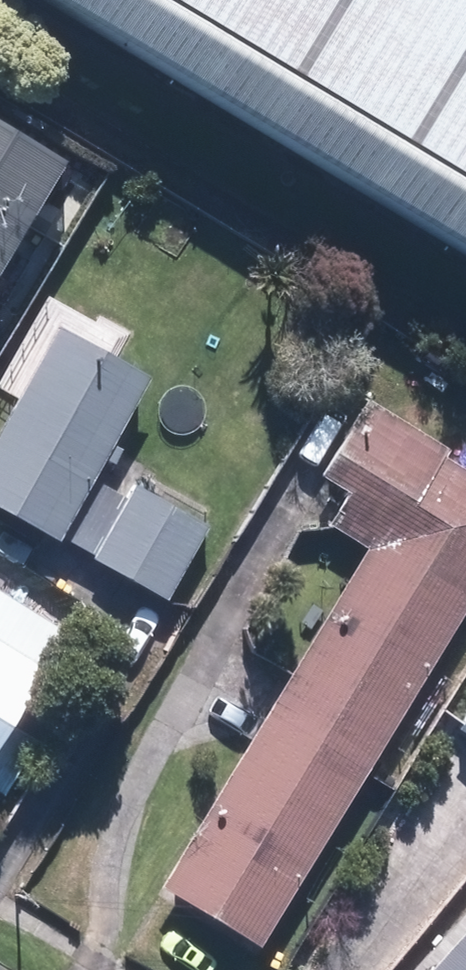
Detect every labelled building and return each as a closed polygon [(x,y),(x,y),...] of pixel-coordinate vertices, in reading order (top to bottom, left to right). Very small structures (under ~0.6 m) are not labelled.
[(465,242),(465,0),(72,0),(465,242)] [(24,218),(59,160),(0,124),(0,203),(24,218)] [(24,218),(0,203),(0,256),(24,218)] [(54,546),(141,381),(46,332),(0,419),(0,517),(54,546)] [(254,947),(465,595),(465,481),(351,412),(310,479),(337,495),(318,528),(355,551),(153,887),(254,947)] [(205,530),(129,488),(87,564),(163,606),(205,530)] [(53,636),(0,606),(0,729),(53,636)] [(424,969),(465,969),(465,923),(424,969)]
